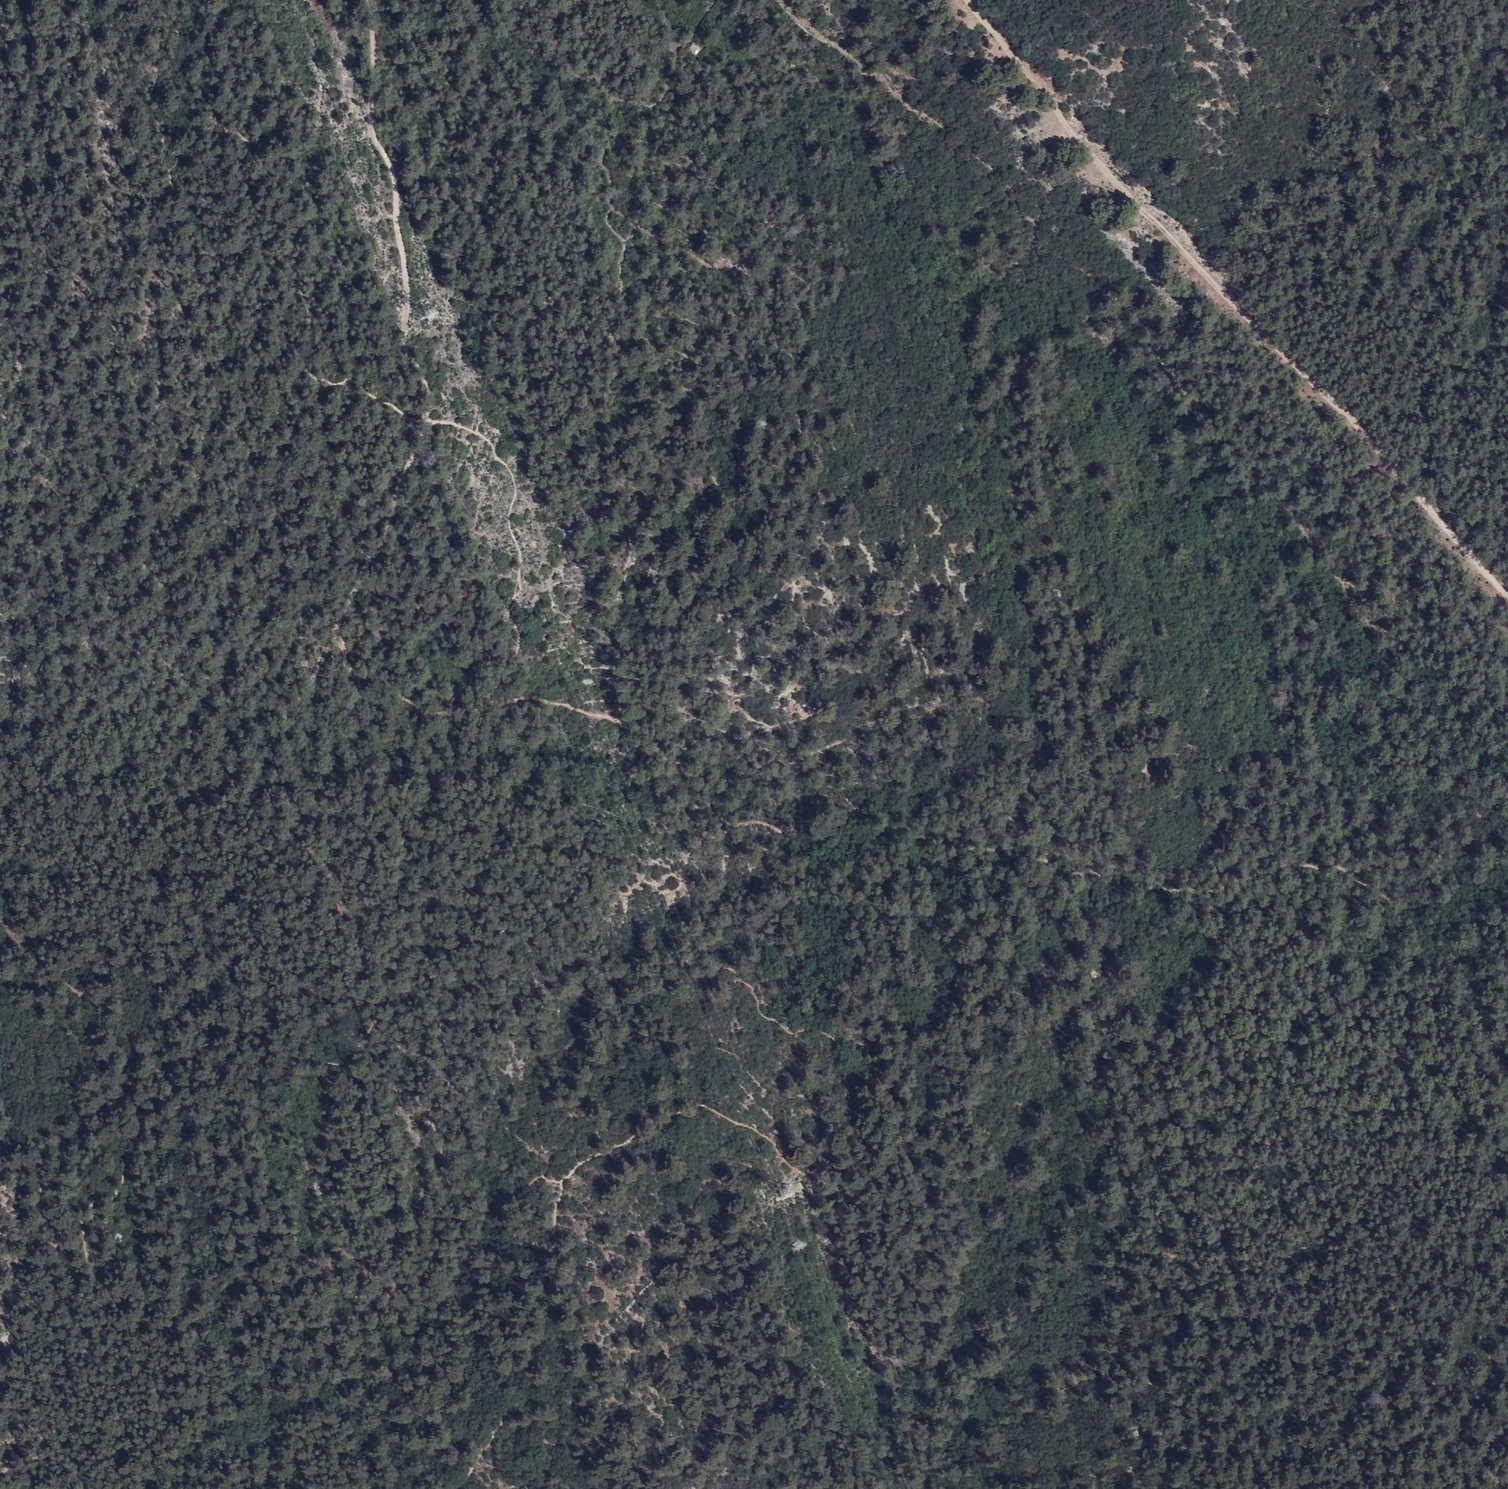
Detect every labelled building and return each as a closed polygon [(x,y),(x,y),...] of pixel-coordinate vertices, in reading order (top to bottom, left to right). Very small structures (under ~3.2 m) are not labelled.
[(708,598),(717,597),(716,588),(707,589),(708,598)]
